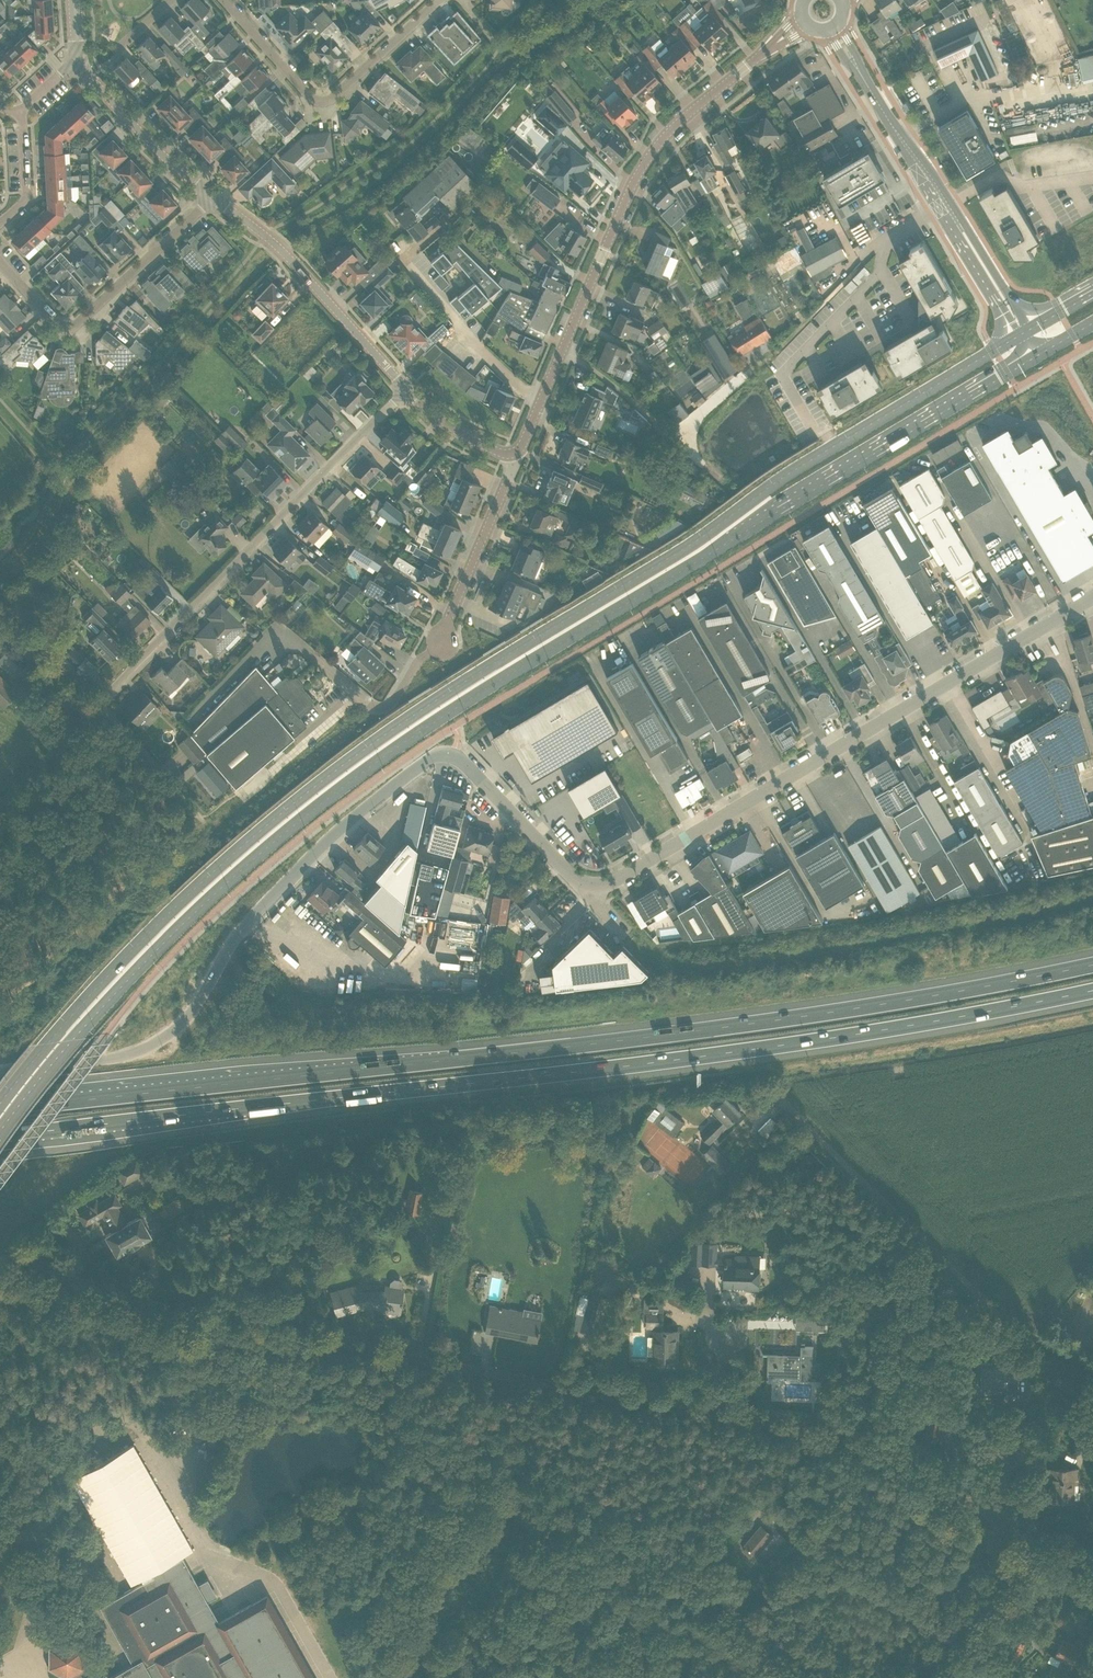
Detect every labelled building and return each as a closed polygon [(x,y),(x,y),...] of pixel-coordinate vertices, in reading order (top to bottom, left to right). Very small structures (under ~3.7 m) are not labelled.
[(27,4),(33,3),(34,15),(52,14),(51,0),(27,0),(27,4)] [(180,8),(194,22),(208,9),(199,0),(188,0),(180,8)] [(371,4),(367,0),(362,0),(350,1),(350,3),(351,4),(352,6),(354,8),(357,8),(358,8),(362,12),(349,23),(351,26),(348,28),(361,43),(369,36),(373,33),(373,32),(380,26),(365,10),(371,4)] [(371,4),(376,10),(387,4),(395,0),(367,0),(371,4)] [(491,2),(491,5),(491,8),(498,8),(502,5),(509,6),(510,0),(491,0),(491,2)] [(701,6),(693,13),(701,23),(719,43),(717,40),(727,32),(718,22),(724,17),(716,9),(708,0),(701,6)] [(887,16),(900,7),(901,7),(897,0),(877,0),(887,16)] [(901,7),(900,7),(902,11),(914,3),(915,5),(922,0),(897,0),(901,7)] [(1014,21),(1004,0),(997,0),(995,1),(1010,33),(1016,30),(1013,22),(1014,21)] [(945,17),(959,10),(954,1),(941,7),(945,17)] [(687,6),(672,19),(678,26),(687,37),(696,47),(701,42),(709,52),(719,43),(701,23),(693,13),(687,6)] [(322,31),(332,21),(323,10),(315,17),(319,21),(315,23),(322,31)] [(454,63),(480,39),(457,11),(450,17),(449,16),(440,23),(443,26),(439,30),(436,27),(427,35),(454,63)] [(909,11),(903,14),(908,21),(913,18),(909,11)] [(304,17),(298,23),(289,13),(275,25),(282,33),(280,34),(291,47),(314,27),(304,17)] [(49,30),(53,30),(52,14),(34,15),(35,28),(27,35),(38,47),(45,41),(45,36),(49,36),(49,30)] [(159,23),(157,26),(164,34),(177,47),(189,37),(183,30),(182,30),(178,25),(170,17),(161,25),(159,23)] [(912,29),(924,23),(922,18),(909,24),(912,29)] [(896,38),(903,34),(893,19),(886,24),(896,38)] [(891,38),(884,25),(881,20),(872,27),(884,43),(891,38)] [(337,36),(342,32),(332,21),(322,31),(320,32),(327,40),(314,51),(325,63),(324,64),(326,66),(327,65),(332,71),(347,57),(338,46),(342,42),(337,36)] [(217,28),(209,36),(197,22),(191,28),(195,34),(205,44),(210,49),(224,36),(217,28)] [(682,41),(687,37),(678,26),(671,32),(678,39),(668,48),(686,68),(694,61),(692,59),(695,56),(682,41)] [(1002,83),(998,73),(978,29),(933,50),(941,67),(969,54),(981,81),(976,83),(981,93),(1002,83)] [(226,55),(238,44),(228,32),(224,36),(210,49),(208,51),(213,56),(213,60),(204,69),(211,77),(220,69),(231,59),(226,55)] [(195,34),(190,38),(195,43),(194,43),(200,49),(201,48),(205,44),(195,34)] [(28,58),(37,50),(24,36),(15,44),(28,58)] [(165,54),(156,45),(149,37),(137,48),(143,54),(141,56),(146,61),(147,60),(148,61),(147,62),(154,69),(160,64),(157,61),(165,54)] [(427,42),(423,46),(429,53),(434,50),(427,42)] [(19,67),(28,58),(15,44),(6,53),(19,67)] [(668,48),(659,56),(648,44),(641,50),(657,68),(662,64),(672,76),(675,73),(677,75),(686,68),(668,48)] [(433,61),(427,54),(420,46),(407,58),(405,55),(396,64),(401,69),(401,70),(411,81),(423,69),(436,84),(445,76),(432,61),(433,61)] [(230,79),(214,94),(219,100),(233,87),(240,81),(241,79),(236,74),(242,69),(250,61),(251,62),(255,59),(248,52),(246,54),(242,49),(231,59),(225,65),(231,70),(227,76),(230,79)] [(652,72),(657,68),(641,50),(634,56),(639,61),(631,68),(652,93),(650,91),(660,82),(652,72)] [(178,69),(184,64),(171,51),(166,56),(178,69)] [(1084,80),(1092,78),(1092,52),(1078,55),(1084,80)] [(19,67),(6,53),(0,58),(0,74),(1,74),(5,71),(9,76),(19,67)] [(139,71),(129,60),(126,57),(113,69),(129,86),(133,86),(139,81),(139,78),(136,74),(139,71)] [(804,90),(813,83),(797,62),(785,71),(785,70),(768,82),(780,98),(799,83),(804,90)] [(241,79),(240,81),(246,87),(242,93),(245,96),(257,85),(265,77),(266,79),(269,75),(263,69),(261,70),(257,65),(249,73),(241,80),(241,79)] [(631,68),(630,69),(627,66),(619,74),(620,74),(614,80),(629,97),(634,93),(642,102),(652,93),(631,68)] [(150,85),(157,79),(147,68),(140,74),(150,85)] [(378,79),(368,92),(374,97),(383,104),(391,94),(396,97),(412,110),(413,109),(417,104),(420,100),(394,80),(386,73),(379,81),(378,79)] [(530,81),(524,88),(532,94),(538,88),(530,81)] [(554,90),(547,83),(540,89),(547,96),(545,97),(567,123),(576,115),(554,90)] [(793,119),(787,122),(795,137),(815,172),(822,168),(811,149),(838,134),(829,119),(845,111),(829,83),(806,96),(812,108),(793,119)] [(176,99),(181,95),(171,85),(156,99),(160,103),(157,107),(160,111),(159,112),(165,120),(181,105),(176,99)] [(265,88),(266,87),(249,102),(255,109),(257,107),(262,111),(244,127),(250,134),(284,102),(274,91),(270,94),(265,88)] [(636,115),(629,107),(619,95),(608,104),(603,99),(595,105),(604,115),(609,111),(616,120),(621,125),(624,122),(626,124),(636,115)] [(234,116),(248,103),(243,97),(229,111),(234,116)] [(783,99),(778,103),(785,117),(792,112),(783,99)] [(90,118),(94,114),(90,109),(86,104),(81,100),(72,108),(85,123),(95,133),(99,138),(104,134),(100,129),(98,127),(99,126),(92,119),(92,120),(90,118)] [(91,100),(86,104),(90,109),(95,105),(91,100)] [(348,119),(342,120),(343,131),(344,136),(354,135),(359,134),(358,127),(359,127),(363,127),(364,125),(379,136),(380,135),(386,127),(389,123),(386,121),(381,117),(369,107),(361,100),(351,112),(352,113),(348,118),(348,119)] [(284,102),(250,134),(255,139),(259,143),(265,138),(262,135),(273,124),(283,134),(289,140),(292,137),(300,130),(299,130),(294,125),(294,124),(287,116),(289,114),(289,108),(284,103),(285,102),(284,102)] [(417,104),(413,109),(420,115),(424,110),(417,104)] [(192,106),(187,111),(181,105),(165,120),(172,127),(174,126),(177,129),(184,124),(188,129),(202,116),(192,106)] [(539,113),(535,117),(556,135),(567,123),(545,105),(545,106),(539,113)] [(77,130),(85,123),(72,108),(64,116),(77,130)] [(996,159),(967,110),(939,127),(967,176),(996,159)] [(68,138),(77,130),(64,116),(55,124),(68,138)] [(207,129),(211,126),(202,116),(188,129),(192,133),(189,137),(192,141),(191,142),(197,150),(213,135),(207,129)] [(760,123),(748,132),(760,147),(772,137),(781,149),(793,140),(785,131),(779,135),(777,133),(778,133),(766,118),(764,119),(763,119),(763,118),(762,118),(761,118),(761,119),(760,119),(760,120),(759,120),(759,121),(760,121),(760,122),(760,123)] [(1011,145),(1038,139),(1034,123),(1008,128),(1011,145)] [(68,138),(55,124),(45,133),(46,144),(44,144),(44,155),(64,153),(62,153),(61,140),(65,136),(68,138)] [(736,143),(732,136),(727,127),(714,134),(718,141),(714,144),(726,166),(734,161),(730,153),(738,149),(736,143)] [(241,128),(234,134),(244,146),(251,140),(241,128)] [(615,138),(618,135),(611,129),(602,139),(596,133),(590,139),(605,152),(606,151),(616,160),(626,148),(615,138)] [(332,157),(331,142),(329,131),(318,133),(319,133),(311,141),(305,134),(279,158),(296,177),(316,159),(332,157)] [(224,136),(219,141),(213,135),(197,150),(204,157),(206,156),(210,159),(216,154),(220,159),(234,146),(224,136)] [(96,146),(91,151),(101,162),(105,159),(112,167),(125,154),(122,151),(124,149),(117,142),(116,144),(112,140),(109,143),(104,138),(96,146)] [(516,139),(506,150),(527,169),(537,157),(516,139)] [(87,149),(92,144),(89,141),(84,146),(87,149)] [(588,162),(579,155),(568,145),(544,173),(564,190),(568,185),(579,195),(582,191),(583,192),(590,184),(589,183),(592,179),(579,169),(582,165),(584,167),(588,162)] [(240,160),(244,157),(234,146),(220,159),(225,164),(221,167),(224,171),(223,172),(229,179),(231,178),(234,182),(248,169),(240,160)] [(869,150),(823,177),(840,205),(886,178),(869,150)] [(695,162),(690,165),(696,175),(698,178),(705,191),(719,216),(725,226),(731,223),(726,213),(716,196),(712,189),(718,185),(712,174),(717,170),(713,163),(707,154),(706,155),(705,152),(699,156),(700,158),(695,162)] [(45,166),(65,165),(64,153),(44,155),(45,166)] [(122,158),(126,154),(125,154),(112,167),(109,170),(108,169),(108,170),(118,180),(121,177),(127,183),(142,169),(135,161),(134,163),(130,159),(126,163),(122,158)] [(827,165),(839,159),(836,154),(825,160),(827,165)] [(455,214),(482,189),(450,156),(412,189),(403,196),(410,204),(407,206),(407,205),(406,206),(418,220),(421,217),(420,216),(441,198),(455,214)] [(297,192),(301,189),(271,158),(238,188),(243,193),(245,192),(250,197),(252,195),(256,199),(255,200),(257,202),(257,201),(261,205),(262,205),(265,204),(268,202),(270,199),(271,196),(272,195),(266,189),(266,182),(271,177),(280,186),(281,185),(286,191),(291,186),(297,192)] [(46,177),(65,176),(65,165),(45,166),(46,177)] [(147,178),(149,176),(142,169),(127,183),(133,189),(129,192),(138,202),(152,190),(147,185),(151,182),(147,178)] [(683,169),(667,179),(673,188),(677,195),(676,196),(686,212),(688,216),(697,210),(698,204),(687,186),(692,183),(689,178),(683,169)] [(744,190),(745,190),(734,170),(725,175),(736,195),(737,194),(740,200),(747,196),(744,190)] [(46,188),(65,187),(65,176),(46,177),(46,188)] [(532,178),(526,187),(531,191),(530,193),(552,209),(560,199),(538,182),(532,178)] [(698,178),(694,181),(701,193),(705,191),(698,178)] [(663,184),(651,195),(659,203),(664,208),(664,207),(666,209),(661,214),(671,225),(672,225),(686,212),(676,196),(675,196),(671,191),(663,184)] [(1040,240),(1026,217),(1007,185),(995,192),(993,189),(979,197),(1015,258),(1034,257),(1028,247),(1040,240)] [(65,187),(46,188),(47,199),(66,198),(71,198),(71,197),(71,187),(65,187)] [(167,191),(166,193),(162,189),(156,195),(152,190),(138,202),(148,212),(154,206),(163,216),(176,204),(172,200),(174,198),(167,191)] [(762,189),(756,192),(759,197),(765,194),(762,189)] [(63,199),(66,199),(66,198),(47,199),(48,208),(45,210),(44,209),(37,216),(50,230),(51,229),(50,228),(64,215),(63,199)] [(747,198),(740,201),(744,208),(748,206),(749,201),(747,198)] [(99,204),(94,204),(94,211),(94,215),(103,208),(99,204)] [(772,205),(767,208),(771,215),(776,213),(772,205)] [(116,219),(105,206),(103,208),(94,215),(94,216),(90,219),(95,225),(101,219),(108,227),(116,219)] [(423,226),(418,220),(406,206),(395,215),(404,226),(406,224),(408,227),(407,227),(417,240),(426,233),(433,227),(439,221),(435,216),(423,226)] [(42,237),(50,230),(37,216),(29,223),(42,237)] [(871,237),(862,221),(850,228),(860,244),(871,237)] [(33,245),(42,237),(29,223),(21,231),(33,245)] [(77,231),(82,227),(79,223),(74,228),(77,231)] [(221,238),(222,237),(212,226),(206,232),(203,229),(194,237),(195,239),(189,245),(187,243),(181,249),(182,250),(180,253),(188,262),(186,263),(196,273),(218,252),(222,256),(230,248),(221,238)] [(555,227),(544,239),(554,249),(558,245),(576,255),(586,237),(569,227),(564,236),(555,227)] [(131,247),(117,233),(114,229),(98,244),(115,262),(131,247)] [(69,239),(75,234),(71,230),(66,235),(69,239)] [(24,253),(33,245),(21,231),(11,240),(22,251),(19,253),(25,260),(28,257),(24,253)] [(668,244),(670,238),(655,231),(646,253),(652,255),(646,269),(670,279),(675,266),(668,262),(674,247),(668,244)] [(90,255),(94,250),(79,234),(73,240),(83,251),(82,252),(82,253),(82,254),(82,257),(73,265),(88,282),(93,278),(95,280),(105,271),(90,255)] [(836,263),(847,257),(837,236),(801,255),(814,281),(839,268),(836,263)] [(731,237),(727,239),(731,247),(735,245),(731,237)] [(785,238),(777,243),(782,250),(789,246),(785,238)] [(454,241),(442,252),(452,264),(456,261),(467,275),(479,265),(454,241)] [(542,263),(550,253),(536,241),(528,250),(542,263)] [(912,332),(884,349),(891,360),(890,360),(900,377),(953,346),(943,329),(939,332),(935,324),(937,324),(937,313),(943,309),(949,319),(959,302),(958,300),(923,242),(910,249),(909,250),(911,253),(899,261),(921,298),(919,298),(919,300),(920,325),(919,325),(919,326),(922,326),(912,332)] [(55,251),(60,247),(57,243),(52,248),(55,251)] [(355,247),(351,251),(344,243),(341,246),(340,244),(332,252),(334,254),(325,262),(337,276),(339,274),(346,283),(351,279),(355,284),(358,281),(369,272),(361,264),(366,259),(355,247)] [(772,258),(780,273),(803,262),(795,246),(772,258)] [(442,252),(430,262),(440,273),(440,274),(452,264),(442,252)] [(386,266),(393,260),(386,253),(371,267),(378,274),(387,266),(386,266)] [(37,268),(47,259),(42,254),(33,263),(37,268)] [(84,287),(71,273),(55,256),(44,266),(49,272),(48,273),(55,280),(56,279),(61,285),(56,289),(55,288),(50,292),(56,299),(57,297),(66,307),(81,293),(66,277),(70,273),(83,287),(84,287)] [(144,286),(141,289),(149,297),(152,300),(160,293),(168,301),(175,294),(177,296),(182,291),(185,293),(194,284),(181,270),(173,262),(167,268),(164,265),(156,272),(158,275),(153,280),(152,279),(151,280),(149,282),(148,280),(142,284),(144,286)] [(556,273),(558,269),(544,262),(538,274),(544,277),(541,283),(563,293),(565,294),(570,282),(559,277),(560,275),(556,273)] [(727,280),(736,275),(728,263),(720,267),(727,280)] [(479,265),(467,275),(474,283),(488,299),(502,287),(479,265)] [(381,285),(393,273),(387,266),(378,274),(374,278),(381,285)] [(440,273),(432,279),(441,290),(449,283),(441,274),(440,274),(440,273)] [(720,274),(702,284),(710,298),(728,287),(720,274)] [(501,276),(498,283),(500,286),(511,290),(519,293),(522,285),(501,276)] [(560,303),(559,302),(563,293),(541,283),(534,280),(531,285),(543,291),(538,302),(556,310),(560,303)] [(659,291),(646,285),(636,280),(632,288),(631,288),(627,297),(652,308),(659,291)] [(272,314),(287,297),(271,282),(255,300),(256,301),(254,303),(269,316),(271,313),(272,314)] [(474,283),(466,290),(480,306),(488,299),(474,283)] [(368,294),(360,302),(373,316),(379,310),(380,311),(382,313),(389,306),(378,295),(382,292),(378,287),(377,286),(370,293),(368,294)] [(457,295),(449,301),(459,313),(466,307),(471,313),(480,306),(466,290),(458,296),(457,295)] [(24,316),(4,294),(0,297),(0,325),(6,332),(24,316)] [(542,340),(545,332),(555,310),(556,311),(556,310),(538,302),(531,298),(527,307),(534,310),(528,323),(518,316),(521,310),(505,299),(496,313),(524,331),(542,340)] [(751,314),(755,311),(747,298),(742,301),(751,314)] [(113,321),(121,328),(133,337),(140,331),(138,330),(145,320),(155,328),(159,325),(144,307),(136,299),(137,299),(125,310),(123,308),(118,315),(119,316),(113,321)] [(710,301),(705,302),(706,307),(709,309),(713,302),(710,301)] [(234,313),(233,315),(233,317),(235,319),(237,320),(239,319),(241,318),(242,316),(241,313),(240,311),(238,311),(235,311),(234,313)] [(504,325),(507,320),(496,313),(485,331),(493,336),(500,325),(501,326),(504,325)] [(633,317),(633,319),(620,313),(613,330),(636,340),(637,339),(638,339),(644,322),(633,317)] [(410,316),(408,315),(404,314),(401,316),(400,318),(399,320),(399,324),(389,333),(408,355),(416,347),(419,344),(419,345),(425,339),(420,334),(422,332),(418,328),(416,329),(411,324),(412,323),(412,319),(410,316)] [(772,337),(766,327),(760,317),(744,325),(747,330),(734,337),(732,334),(728,336),(739,356),(772,337)] [(260,343),(274,328),(265,319),(251,334),(260,343)] [(663,334),(668,331),(660,319),(655,322),(663,334)] [(655,322),(647,328),(654,339),(653,340),(655,342),(649,346),(654,354),(660,350),(668,344),(662,335),(663,334),(655,322)] [(434,343),(448,329),(442,323),(428,336),(434,343)] [(45,348),(28,329),(0,355),(0,365),(1,364),(6,370),(13,364),(13,360),(29,361),(30,360),(32,362),(40,354),(39,353),(45,348)] [(542,342),(541,342),(511,329),(508,337),(521,343),(519,348),(536,355),(542,342)] [(129,348),(115,337),(106,330),(97,342),(97,347),(99,348),(98,349),(96,350),(97,362),(104,362),(107,358),(114,363),(113,365),(114,369),(119,373),(125,365),(126,366),(131,360),(132,361),(137,355),(129,348)] [(715,334),(701,342),(723,378),(737,370),(715,334)] [(11,343),(5,336),(0,340),(0,351),(0,352),(11,343)] [(136,339),(129,348),(137,355),(144,360),(151,352),(136,339)] [(608,341),(599,362),(605,365),(604,367),(618,373),(616,376),(622,379),(626,369),(629,363),(624,360),(629,350),(618,346),(608,341)] [(476,378),(442,350),(434,343),(422,355),(430,362),(465,391),(474,381),(476,378)] [(48,368),(38,397),(48,397),(56,397),(56,398),(58,400),(61,400),(64,398),(64,394),(74,394),(75,394),(75,368),(75,363),(75,357),(75,352),(71,352),(71,353),(68,353),(66,353),(62,352),(59,361),(52,359),(52,358),(48,368)] [(873,370),(873,371),(866,359),(818,388),(825,399),(824,400),(833,416),(883,386),(873,370)] [(710,361),(690,375),(705,397),(723,382),(710,361)] [(428,373),(432,369),(428,365),(424,369),(428,373)] [(38,370),(36,375),(44,378),(46,373),(38,370)] [(307,370),(302,375),(307,379),(311,375),(307,370)] [(660,390),(666,385),(654,370),(648,375),(660,390)] [(365,382),(365,379),(360,373),(356,374),(355,374),(344,385),(347,389),(336,399),(349,412),(360,401),(361,403),(373,391),(365,383),(365,382)] [(480,389),(481,386),(474,381),(465,391),(476,399),(497,408),(498,406),(508,410),(514,396),(496,388),(497,387),(490,384),(487,391),(480,389)] [(591,427),(600,407),(599,407),(602,400),(603,400),(603,399),(606,392),(606,391),(605,391),(592,386),(593,387),(590,394),(586,392),(580,407),(579,407),(579,408),(582,409),(581,411),(579,410),(574,420),(591,427)] [(328,402),(333,397),(325,389),(320,394),(328,402)] [(163,408),(171,399),(163,392),(155,401),(163,408)] [(700,393),(693,399),(695,402),(698,406),(706,400),(700,393)] [(281,394),(271,404),(281,414),(291,404),(281,394)] [(677,423),(689,414),(680,402),(668,411),(677,423)] [(335,422),(317,403),(308,411),(316,418),(305,429),(320,444),(331,433),(328,429),(335,422)] [(32,418),(33,418),(39,421),(44,407),(37,405),(32,418)] [(266,413),(265,414),(280,429),(267,443),(286,462),(294,470),(296,468),(298,468),(301,465),(301,463),(309,455),(301,447),(288,434),(294,427),(281,414),(273,406),(266,413)] [(152,408),(146,414),(153,420),(158,415),(152,408)] [(634,409),(637,411),(635,416),(648,421),(634,409)] [(243,440),(242,440),(228,426),(222,432),(230,441),(241,451),(247,444),(243,440)] [(403,428),(398,434),(391,428),(381,441),(397,455),(392,461),(396,464),(402,470),(408,463),(400,457),(410,445),(408,443),(413,436),(403,428)] [(1014,438),(1008,428),(983,443),(1063,580),(1066,579),(1092,563),(1092,542),(1088,533),(1092,530),(1092,516),(1090,511),(1092,509),(1087,501),(1085,502),(1076,487),(1064,493),(1048,466),(1057,461),(1042,435),(1032,441),(1026,431),(1014,438)] [(222,448),(230,441),(222,432),(214,440),(222,448)] [(565,457),(564,458),(570,461),(570,460),(575,462),(578,454),(585,457),(588,449),(566,439),(562,447),(561,447),(558,455),(562,458),(563,456),(565,457)] [(606,457),(610,449),(597,444),(596,448),(594,452),(606,457)] [(356,463),(349,470),(363,483),(373,473),(374,474),(379,468),(366,455),(357,464),(356,463)] [(245,484),(252,477),(259,470),(245,456),(241,461),(242,462),(234,470),(242,478),(238,481),(243,485),(244,484),(245,484)] [(964,515),(993,498),(970,460),(949,472),(944,465),(937,469),(964,515)] [(281,488),(286,482),(268,464),(253,479),(252,477),(245,484),(257,496),(263,490),(271,498),(276,492),(277,493),(279,491),(282,488),(281,488)] [(386,475),(385,476),(396,485),(400,482),(403,478),(406,474),(395,464),(386,475)] [(455,476),(453,481),(458,483),(455,492),(476,501),(478,495),(475,494),(479,485),(471,482),(474,475),(457,467),(454,475),(455,476)] [(421,468),(412,478),(419,485),(428,474),(421,468)] [(943,504),(946,497),(929,468),(900,485),(965,596),(981,587),(971,570),(973,569),(975,562),(941,505),(943,504)] [(567,493),(571,485),(574,486),(576,480),(553,470),(547,484),(548,485),(544,495),(558,501),(562,491),(567,493)] [(602,483),(582,474),(579,482),(599,491),(602,483)] [(892,486),(864,503),(877,526),(905,574),(921,600),(936,591),(918,560),(932,553),(898,495),(892,486)] [(351,502),(344,495),(336,487),(322,502),(337,516),(334,520),(338,523),(349,530),(354,524),(341,513),(351,502)] [(446,498),(444,503),(449,505),(449,506),(457,509),(467,514),(471,505),(474,506),(476,501),(455,492),(452,500),(446,498)] [(430,493),(422,502),(437,516),(444,508),(445,507),(430,493)] [(386,500),(383,503),(376,497),(370,505),(371,506),(376,511),(376,512),(396,527),(405,515),(386,500)] [(79,502),(74,507),(79,511),(84,507),(79,502)] [(371,506),(366,512),(372,516),(376,512),(376,511),(371,506)] [(534,514),(530,525),(540,529),(543,531),(551,534),(555,525),(554,524),(557,517),(556,516),(558,510),(552,507),(549,513),(547,512),(537,508),(534,514)] [(328,527),(320,520),(312,512),(297,527),(313,542),(328,527)] [(238,528),(246,520),(239,513),(231,521),(238,528)] [(200,540),(194,546),(200,552),(200,553),(205,548),(214,556),(226,544),(219,536),(228,527),(216,514),(205,525),(204,524),(194,534),(200,540)] [(829,523),(829,524),(823,514),(816,518),(822,528),(803,539),(820,568),(827,564),(833,573),(852,562),(829,523)] [(574,538),(582,520),(571,515),(568,522),(570,522),(565,535),(574,538)] [(460,530),(450,525),(443,522),(440,529),(422,522),(420,528),(438,537),(438,536),(454,543),(460,530)] [(338,523),(332,531),(333,532),(346,542),(347,541),(353,546),(357,541),(359,538),(349,530),(338,523)] [(372,524),(364,537),(372,542),(380,529),(372,524)] [(879,589),(905,574),(877,526),(876,526),(877,527),(852,542),(851,541),(879,589)] [(420,528),(417,535),(423,538),(435,543),(433,549),(438,552),(448,556),(454,543),(438,536),(438,537),(420,528)] [(562,547),(566,537),(555,532),(551,542),(562,547)] [(305,556),(293,545),(285,537),(279,544),(280,545),(273,553),(288,567),(295,559),(299,563),(305,556)] [(631,540),(624,556),(643,545),(631,540)] [(416,547),(417,545),(409,541),(405,548),(412,552),(412,553),(426,560),(429,553),(416,547)] [(367,569),(377,553),(358,542),(354,548),(348,557),(367,569)] [(520,548),(512,567),(533,576),(536,577),(543,561),(540,560),(543,551),(526,544),(524,550),(520,548)] [(812,620),(832,608),(796,546),(767,563),(768,563),(769,563),(802,617),(803,619),(805,621),(807,621),(810,621),(812,620)] [(326,575),(333,566),(319,555),(311,564),(326,575)] [(398,555),(392,564),(400,569),(416,579),(425,583),(427,579),(435,583),(441,571),(431,566),(423,562),(420,569),(398,555)] [(874,625),(885,618),(852,562),(833,573),(843,591),(840,593),(838,600),(859,634),(874,625)] [(287,586),(271,571),(263,563),(255,571),(258,574),(241,593),(254,605),(267,591),(275,598),(287,586)] [(134,590),(134,591),(157,613),(172,597),(157,582),(157,583),(155,581),(160,576),(151,568),(146,573),(149,576),(135,590),(134,590)] [(774,629),(781,624),(792,618),(762,569),(763,571),(760,586),(745,595),(754,611),(753,615),(758,616),(763,626),(764,626),(763,631),(764,634),(769,636),(772,634),(773,629),(774,629)] [(597,570),(589,575),(593,582),(601,577),(597,570)] [(1085,572),(1073,580),(1077,586),(1089,578),(1085,572)] [(1027,574),(1019,579),(1015,573),(1003,580),(1002,579),(1001,579),(1013,598),(1019,594),(1022,599),(1037,590),(1031,580),(1032,579),(1030,575),(1028,576),(1027,574)] [(933,621),(921,600),(905,574),(879,589),(907,637),(908,636),(907,635),(932,621),(932,622),(933,621)] [(308,578),(303,585),(313,593),(318,586),(308,578)] [(300,596),(307,590),(294,579),(288,586),(300,596)] [(395,584),(390,591),(369,579),(364,588),(387,602),(396,608),(397,606),(406,612),(415,597),(395,584)] [(541,597),(542,594),(507,579),(499,597),(494,595),(489,607),(513,618),(519,603),(535,610),(537,605),(541,597)] [(350,602),(360,589),(352,582),(342,595),(338,592),(334,596),(339,600),(342,596),(350,602)] [(978,604),(972,608),(979,620),(982,617),(988,627),(1005,617),(1006,618),(1013,614),(1007,605),(1006,606),(992,582),(982,589),(988,599),(979,604),(978,604)] [(112,583),(106,589),(110,594),(116,587),(112,583)] [(121,605),(132,593),(121,583),(116,587),(110,594),(121,605)] [(964,607),(956,595),(948,600),(958,617),(948,623),(948,625),(949,627),(948,627),(945,629),(944,631),(949,639),(948,639),(950,641),(952,645),(963,639),(964,641),(971,637),(970,635),(978,631),(971,619),(970,620),(963,608),(964,607)] [(541,597),(537,605),(541,607),(545,599),(541,597)] [(0,609),(0,620),(1,621),(10,611),(16,617),(23,609),(11,598),(0,609)] [(763,682),(770,673),(727,600),(698,617),(744,694),(745,693),(763,682)] [(376,601),(371,608),(381,615),(386,608),(376,601)] [(150,621),(142,613),(135,605),(128,612),(117,623),(132,638),(150,621)] [(244,627),(228,613),(221,605),(215,611),(219,615),(215,619),(214,618),(196,636),(216,656),(244,627)] [(106,622),(92,607),(82,616),(88,621),(91,618),(101,627),(106,622)] [(399,629),(390,623),(375,615),(371,623),(380,628),(376,635),(390,644),(392,642),(398,645),(405,635),(398,631),(399,629)] [(809,663),(816,659),(792,618),(781,624),(796,649),(789,654),(794,663),(785,668),(788,673),(792,671),(793,671),(797,669),(798,669),(809,663)] [(669,626),(669,627),(666,621),(657,626),(665,640),(695,690),(720,675),(692,626),(675,636),(672,632),(669,626)] [(877,630),(874,625),(859,634),(864,642),(875,635),(877,630)] [(259,633),(258,629),(254,627),(251,628),(249,631),(250,635),(253,637),(257,636),(259,633)] [(113,655),(121,647),(103,628),(89,642),(98,651),(99,650),(101,652),(100,653),(107,660),(109,658),(111,658),(113,656),(113,655)] [(367,648),(374,642),(360,631),(345,646),(355,655),(346,665),(364,681),(367,681),(371,676),(372,678),(381,668),(381,662),(381,661),(367,648)] [(1088,634),(1087,632),(1079,635),(1079,637),(1074,639),(1075,643),(1074,644),(1074,646),(1075,645),(1078,654),(1076,654),(1082,671),(1092,668),(1091,663),(1092,662),(1092,641),(1091,634),(1088,634)] [(72,645),(72,646),(66,640),(58,649),(63,654),(62,655),(74,666),(73,667),(80,675),(82,673),(88,679),(97,670),(84,656),(84,657),(72,645)] [(716,725),(695,690),(665,640),(638,656),(682,729),(695,737),(698,735),(716,725)] [(851,641),(843,646),(848,653),(855,649),(851,641)] [(912,664),(899,642),(892,646),(890,652),(884,651),(874,656),(890,683),(895,684),(906,677),(903,672),(904,668),(912,664)] [(18,661),(7,650),(0,657),(0,665),(16,679),(27,668),(18,661)] [(301,656),(296,661),(300,665),(305,660),(301,656)] [(196,672),(189,666),(181,658),(167,673),(161,667),(151,678),(168,695),(187,676),(190,679),(196,672)] [(672,767),(689,757),(632,663),(606,678),(651,754),(660,749),(672,767)] [(867,683),(874,679),(864,663),(849,672),(854,679),(843,686),(850,698),(854,696),(859,703),(860,703),(861,703),(864,702),(867,701),(869,698),(869,697),(870,696),(866,689),(869,686),(867,683)] [(286,677),(274,688),(255,667),(189,734),(206,753),(205,753),(234,788),(258,768),(297,734),(306,727),(299,718),(311,708),(312,700),(293,678),(289,682),(286,677)] [(1001,689),(971,707),(984,729),(991,725),(987,718),(1010,704),(1008,701),(1015,696),(1018,700),(1026,695),(1029,701),(1041,694),(1042,693),(1036,683),(1028,669),(1023,672),(1022,670),(1006,679),(1010,687),(1002,691),(1001,689)] [(1060,675),(1059,674),(1057,674),(1056,674),(1054,675),(1053,676),(1044,681),(1042,679),(1036,683),(1042,693),(1041,694),(1054,716),(1011,741),(1009,753),(1015,764),(1006,769),(1042,831),(1067,823),(1092,815),(1088,802),(1075,760),(1092,755),(1079,710),(1068,707),(1073,692),(1065,679),(1064,678),(1063,676),(1062,676),(1060,675)] [(2,708),(11,699),(18,692),(0,675),(0,707),(2,708)] [(726,723),(743,713),(720,675),(695,690),(716,725),(726,743),(735,738),(732,733),(729,728),(726,723)] [(504,729),(492,736),(499,748),(504,755),(504,756),(504,755),(511,752),(514,750),(533,781),(616,731),(618,730),(617,728),(589,680),(588,680),(511,726),(510,724),(507,726),(508,727),(504,729)] [(1080,686),(1083,696),(1092,693),(1092,682),(1080,686)] [(822,691),(820,693),(811,689),(803,694),(820,723),(820,722),(825,718),(826,715),(833,717),(834,717),(835,717),(836,717),(837,716),(838,716),(839,715),(839,714),(840,713),(840,712),(840,711),(840,710),(840,709),(839,709),(833,698),(830,698),(830,697),(831,695),(830,694),(829,692),(828,691),(826,690),(825,690),(823,690),(822,691)] [(143,715),(154,703),(141,690),(136,696),(137,697),(124,711),(138,724),(145,717),(143,715)] [(1092,716),(1092,693),(1083,696),(1089,717),(1092,716)] [(787,711),(768,723),(757,704),(752,708),(772,742),(776,740),(782,749),(795,741),(793,738),(797,735),(796,733),(799,731),(787,711)] [(936,721),(929,725),(935,735),(929,739),(937,751),(943,748),(943,749),(948,747),(951,751),(958,747),(955,742),(962,738),(957,729),(955,730),(946,715),(939,719),(938,717),(935,720),(936,721)] [(739,765),(726,743),(716,725),(698,735),(699,740),(714,737),(718,759),(714,762),(707,763),(707,766),(705,767),(709,772),(709,776),(710,776),(717,787),(730,780),(729,778),(735,774),(733,769),(739,765)] [(193,763),(204,754),(188,735),(177,744),(193,763)] [(917,763),(924,758),(911,736),(903,740),(901,740),(897,742),(897,744),(896,745),(905,761),(913,756),(917,763)] [(974,760),(971,754),(966,756),(968,758),(965,759),(968,763),(974,760)] [(895,767),(893,768),(887,757),(872,766),(871,764),(863,769),(864,771),(862,772),(876,794),(904,777),(899,769),(898,768),(897,770),(895,767)] [(967,771),(978,766),(976,761),(965,766),(967,771)] [(210,781),(207,784),(217,796),(229,786),(208,762),(200,769),(210,781)] [(907,764),(899,769),(904,777),(911,789),(920,784),(907,764)] [(585,816),(622,794),(606,765),(568,788),(585,816)] [(1023,841),(984,775),(979,766),(954,781),(999,856),(1023,841)] [(700,777),(674,793),(683,808),(690,804),(691,805),(697,801),(696,800),(703,796),(700,790),(706,787),(700,777)] [(917,800),(912,791),(904,777),(876,794),(886,812),(895,814),(917,800)] [(416,797),(427,798),(428,788),(417,786),(416,797)] [(443,786),(434,821),(445,825),(445,822),(450,806),(458,808),(462,791),(443,786)] [(622,794),(614,799),(626,819),(634,815),(622,794)] [(901,825),(924,812),(917,800),(895,814),(901,825)] [(819,829),(808,810),(779,827),(791,847),(793,845),(819,830),(819,829)] [(921,859),(944,846),(924,812),(901,825),(899,834),(913,857),(921,859)] [(1092,815),(1067,823),(1042,831),(1031,834),(1048,873),(1092,864),(1092,815)] [(608,829),(599,835),(604,842),(603,842),(604,844),(605,844),(609,851),(628,840),(626,837),(632,834),(629,829),(630,829),(629,827),(628,827),(625,821),(624,820),(616,825),(616,824),(615,822),(607,827),(608,829)] [(445,825),(434,821),(426,847),(452,855),(459,829),(445,825)] [(480,828),(468,825),(468,827),(462,848),(487,855),(493,834),(479,830),(480,828)] [(920,892),(886,835),(881,826),(848,845),(888,911),(908,899),(914,896),(920,892)] [(834,832),(824,838),(819,830),(793,845),(799,854),(796,855),(807,874),(846,851),(834,832)] [(729,873),(763,852),(750,831),(736,839),(734,839),(730,841),(730,843),(716,851),(729,873)] [(369,863),(384,846),(367,832),(353,849),(369,863)] [(1008,887),(981,842),(976,832),(947,850),(964,879),(973,894),(1008,887)] [(404,904),(416,849),(407,841),(375,878),(379,881),(404,904)] [(964,879),(947,850),(944,846),(921,859),(919,868),(936,897),(964,879)] [(826,907),(865,884),(846,851),(807,874),(826,907)] [(695,902),(678,912),(681,917),(694,938),(714,935),(755,930),(748,917),(726,881),(711,854),(703,858),(702,861),(702,862),(700,860),(693,867),(714,890),(695,902)] [(468,860),(452,856),(443,888),(459,892),(468,860)] [(414,883),(408,911),(434,915),(448,866),(420,858),(420,859),(415,857),(409,882),(414,883)] [(344,858),(334,869),(343,877),(355,887),(351,892),(361,900),(368,892),(363,887),(365,884),(355,876),(359,871),(352,866),(344,858)] [(823,921),(796,874),(790,864),(743,892),(765,928),(823,921)] [(338,895),(322,881),(308,898),(323,911),(338,895)] [(369,893),(362,901),(370,908),(398,933),(404,904),(379,881),(369,893)] [(657,885),(634,899),(639,909),(647,922),(648,924),(656,920),(652,914),(665,907),(667,912),(668,912),(671,911),(676,908),(668,895),(664,897),(663,895),(657,885)] [(338,895),(358,913),(362,917),(370,908),(362,901),(351,892),(345,886),(338,895)] [(504,923),(508,899),(494,896),(490,921),(504,923)] [(527,928),(534,922),(546,910),(534,897),(516,914),(523,921),(522,923),(522,925),(525,928),(527,928)] [(384,965),(406,940),(398,933),(370,908),(362,917),(348,933),(351,936),(351,937),(350,938),(350,939),(350,940),(350,941),(351,942),(351,943),(352,943),(353,944),(354,944),(354,945),(355,945),(356,945),(357,944),(358,944),(359,943),(384,965)] [(546,934),(558,922),(546,910),(534,922),(538,927),(532,933),(541,942),(548,936),(546,934)] [(681,917),(675,921),(685,939),(694,938),(681,917)] [(654,936),(660,932),(657,927),(651,931),(654,936)] [(555,972),(541,973),(542,982),(543,991),(557,989),(595,984),(602,984),(642,978),(649,972),(623,946),(623,947),(615,954),(607,946),(590,929),(565,954),(554,964),(555,972)] [(522,961),(522,962),(523,963),(531,955),(526,950),(524,949),(524,950),(522,961)] [(709,1143),(741,1112),(726,1097),(714,1110),(720,1116),(701,1135),(709,1143)] [(665,1109),(668,1105),(664,1101),(657,1103),(647,1116),(674,1137),(684,1123),(665,1109)] [(721,1173),(730,1164),(712,1146),(703,1154),(721,1173)] [(654,1177),(662,1168),(649,1157),(641,1166),(643,1168),(654,1176),(654,1177)] [(419,1214),(423,1192),(408,1190),(404,1212),(419,1214)] [(114,1203),(118,1201),(114,1194),(98,1203),(95,1199),(87,1204),(89,1208),(79,1214),(85,1225),(101,1216),(102,1216),(103,1216),(112,1231),(105,1235),(107,1237),(106,1239),(109,1243),(110,1244),(116,1254),(128,1248),(130,1247),(132,1251),(140,1247),(138,1243),(139,1242),(151,1235),(145,1225),(145,1223),(142,1218),(141,1218),(140,1216),(126,1223),(114,1203)] [(703,1245),(703,1264),(716,1265),(716,1264),(724,1264),(724,1265),(725,1265),(725,1285),(735,1285),(746,1286),(746,1288),(758,1289),(758,1282),(760,1282),(760,1273),(759,1273),(759,1269),(759,1258),(759,1257),(736,1257),(736,1259),(716,1259),(716,1245),(716,1243),(703,1243),(703,1245)] [(402,1285),(400,1280),(394,1279),(390,1282),(389,1285),(384,1284),(384,1290),(379,1290),(374,1289),(369,1290),(363,1290),(361,1283),(331,1291),(336,1315),(337,1315),(337,1313),(351,1310),(352,1311),(352,1310),(355,1309),(367,1307),(378,1306),(378,1312),(387,1313),(388,1309),(399,1311),(398,1316),(399,1316),(400,1305),(402,1306),(403,1303),(401,1303),(403,1287),(402,1287),(402,1285)] [(581,1297),(572,1330),(595,1336),(603,1302),(581,1297)] [(538,1330),(541,1314),(490,1305),(485,1331),(485,1332),(497,1334),(498,1331),(519,1335),(518,1338),(536,1341),(537,1335),(538,1335),(539,1330),(538,1330)] [(662,1327),(663,1314),(644,1313),(644,1325),(647,1325),(647,1326),(656,1326),(655,1331),(655,1337),(649,1336),(648,1354),(655,1354),(654,1361),(668,1361),(668,1363),(670,1363),(670,1360),(676,1360),(677,1332),(661,1331),(661,1326),(662,1327)] [(819,1324),(819,1317),(801,1317),(800,1330),(814,1330),(814,1324),(819,1324)] [(805,1346),(805,1344),(801,1344),(801,1356),(763,1354),(763,1355),(769,1355),(768,1381),(769,1381),(769,1375),(787,1376),(787,1374),(800,1375),(800,1379),(812,1380),(814,1346),(805,1346)] [(1091,1429),(1081,1440),(1092,1452),(1092,1431),(1091,1429)] [(1078,1492),(1078,1469),(1051,1469),(1051,1477),(1055,1477),(1054,1487),(1050,1487),(1050,1489),(1051,1489),(1051,1491),(1050,1492),(1049,1502),(1055,1502),(1055,1500),(1074,1500),(1074,1498),(1071,1498),(1071,1492),(1078,1492)] [(756,1555),(773,1535),(761,1525),(745,1545),(746,1547),(743,1550),(750,1556),(753,1552),(756,1555)] [(266,1595),(219,1622),(206,1600),(213,1596),(206,1583),(199,1587),(182,1557),(152,1575),(153,1577),(100,1607),(132,1664),(108,1677),(313,1677),(266,1595)] [(1016,1663),(1028,1636),(1018,1632),(1007,1659),(1016,1663)] [(79,1672),(84,1669),(85,1648),(66,1637),(48,1648),(48,1669),(64,1677),(68,1677),(72,1676),(73,1677),(82,1677),(79,1672)] [(1070,1669),(1080,1647),(1063,1639),(1054,1657),(1061,1660),(1059,1664),(1070,1669)]
